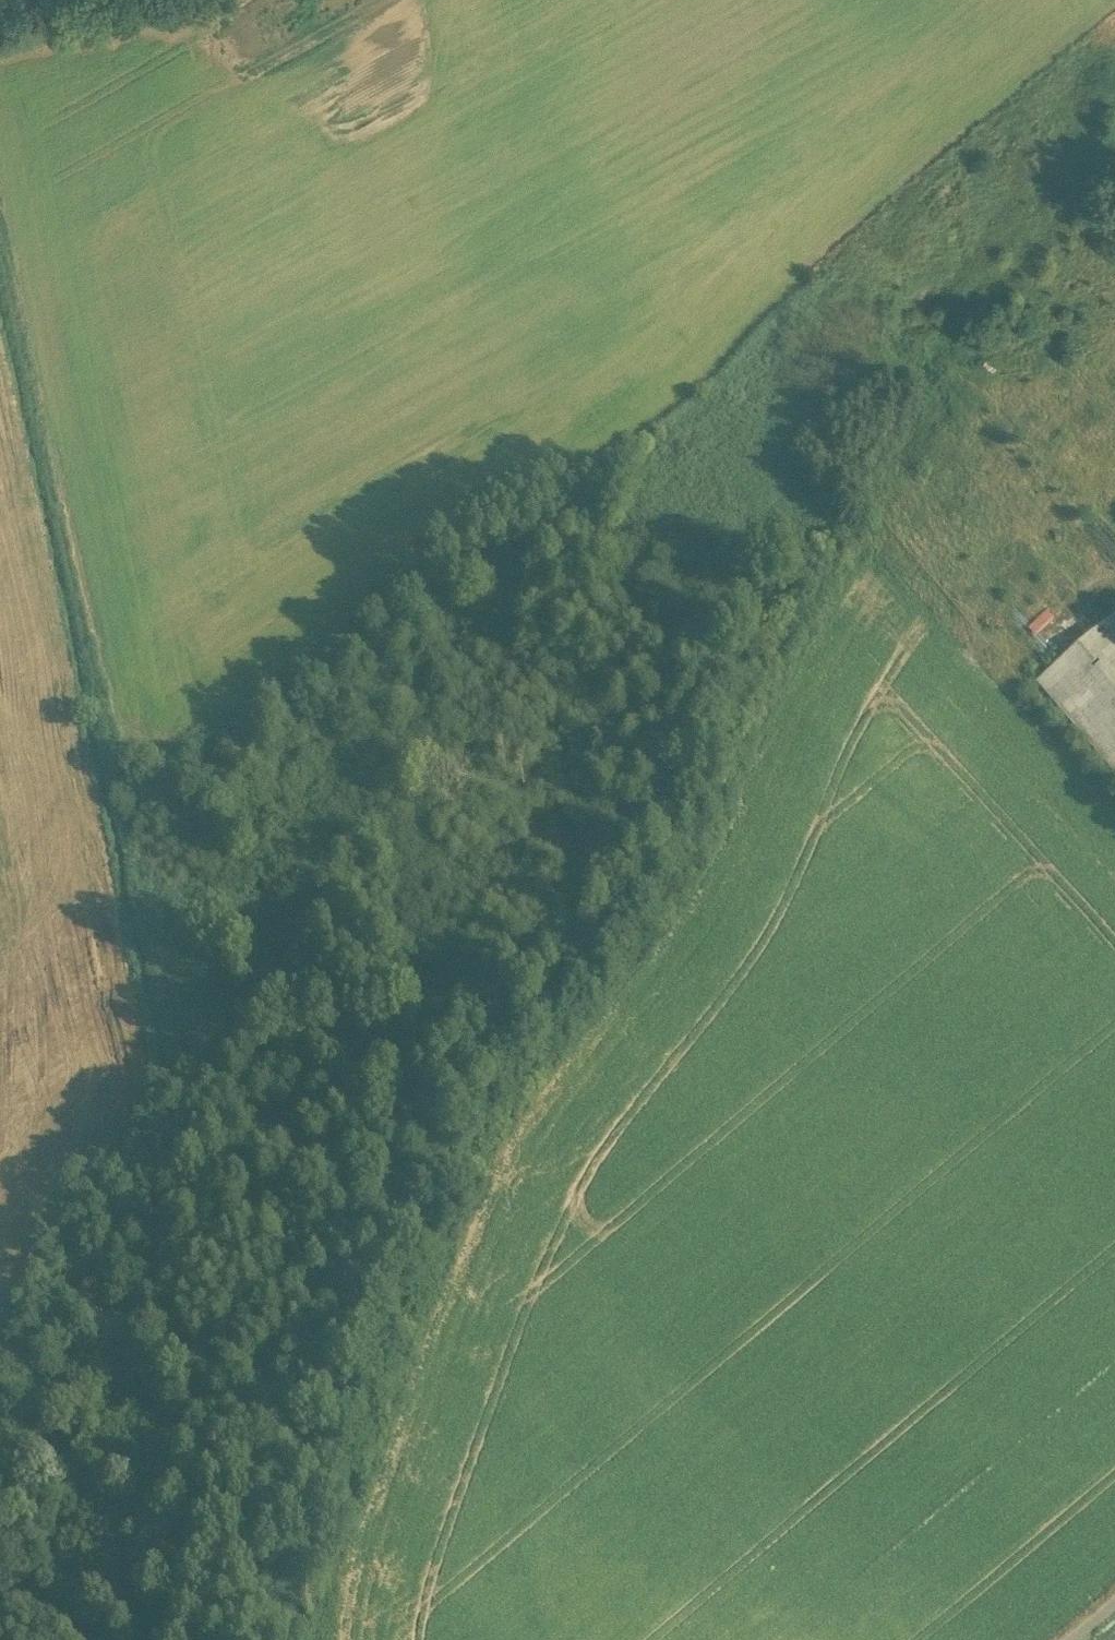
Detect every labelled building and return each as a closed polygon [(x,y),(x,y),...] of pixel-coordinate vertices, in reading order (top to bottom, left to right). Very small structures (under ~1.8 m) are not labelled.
[(1037,685),(1114,775),(1114,617),(1037,685)]
